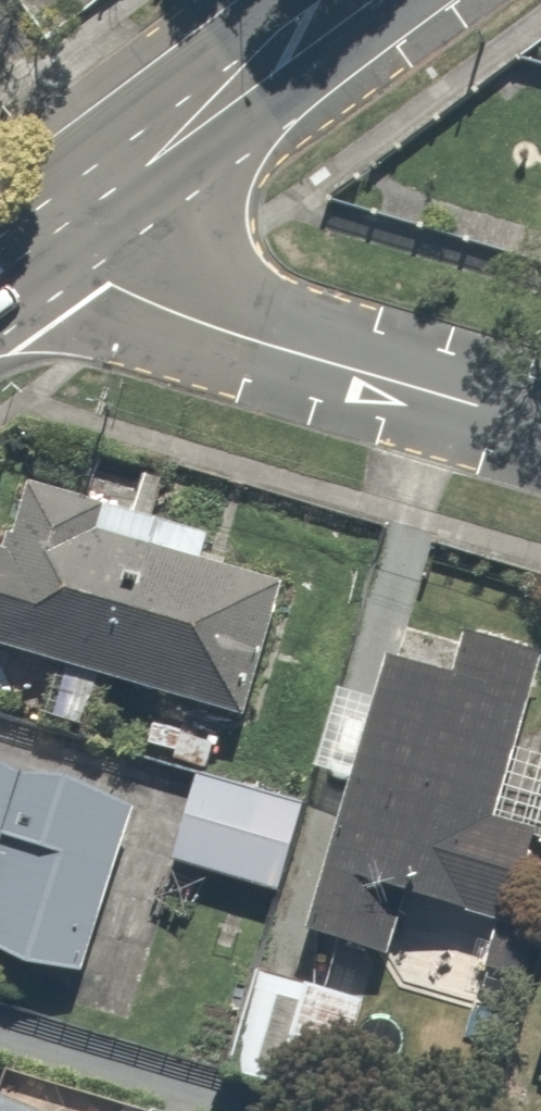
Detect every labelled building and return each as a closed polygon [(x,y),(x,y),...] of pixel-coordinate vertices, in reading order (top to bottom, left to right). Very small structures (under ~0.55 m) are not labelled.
[(0,562),(0,652),(251,722),(286,594),(111,546),(126,493),(45,471),(18,567),(0,562)] [(397,671),(386,708),(348,697),(327,770),(359,779),(312,945),(386,966),(405,897),(528,932),(540,887),(540,638),(489,623),(469,691),(397,671)] [(0,768),(0,971),(81,996),(137,810),(0,768)] [(322,808),(203,773),(177,863),(295,898),(322,808)] [(264,980),(233,1088),(313,1110),(341,1110),(370,1011),(264,980)] [(0,1097),(0,1110),(28,1110),(0,1097)]
